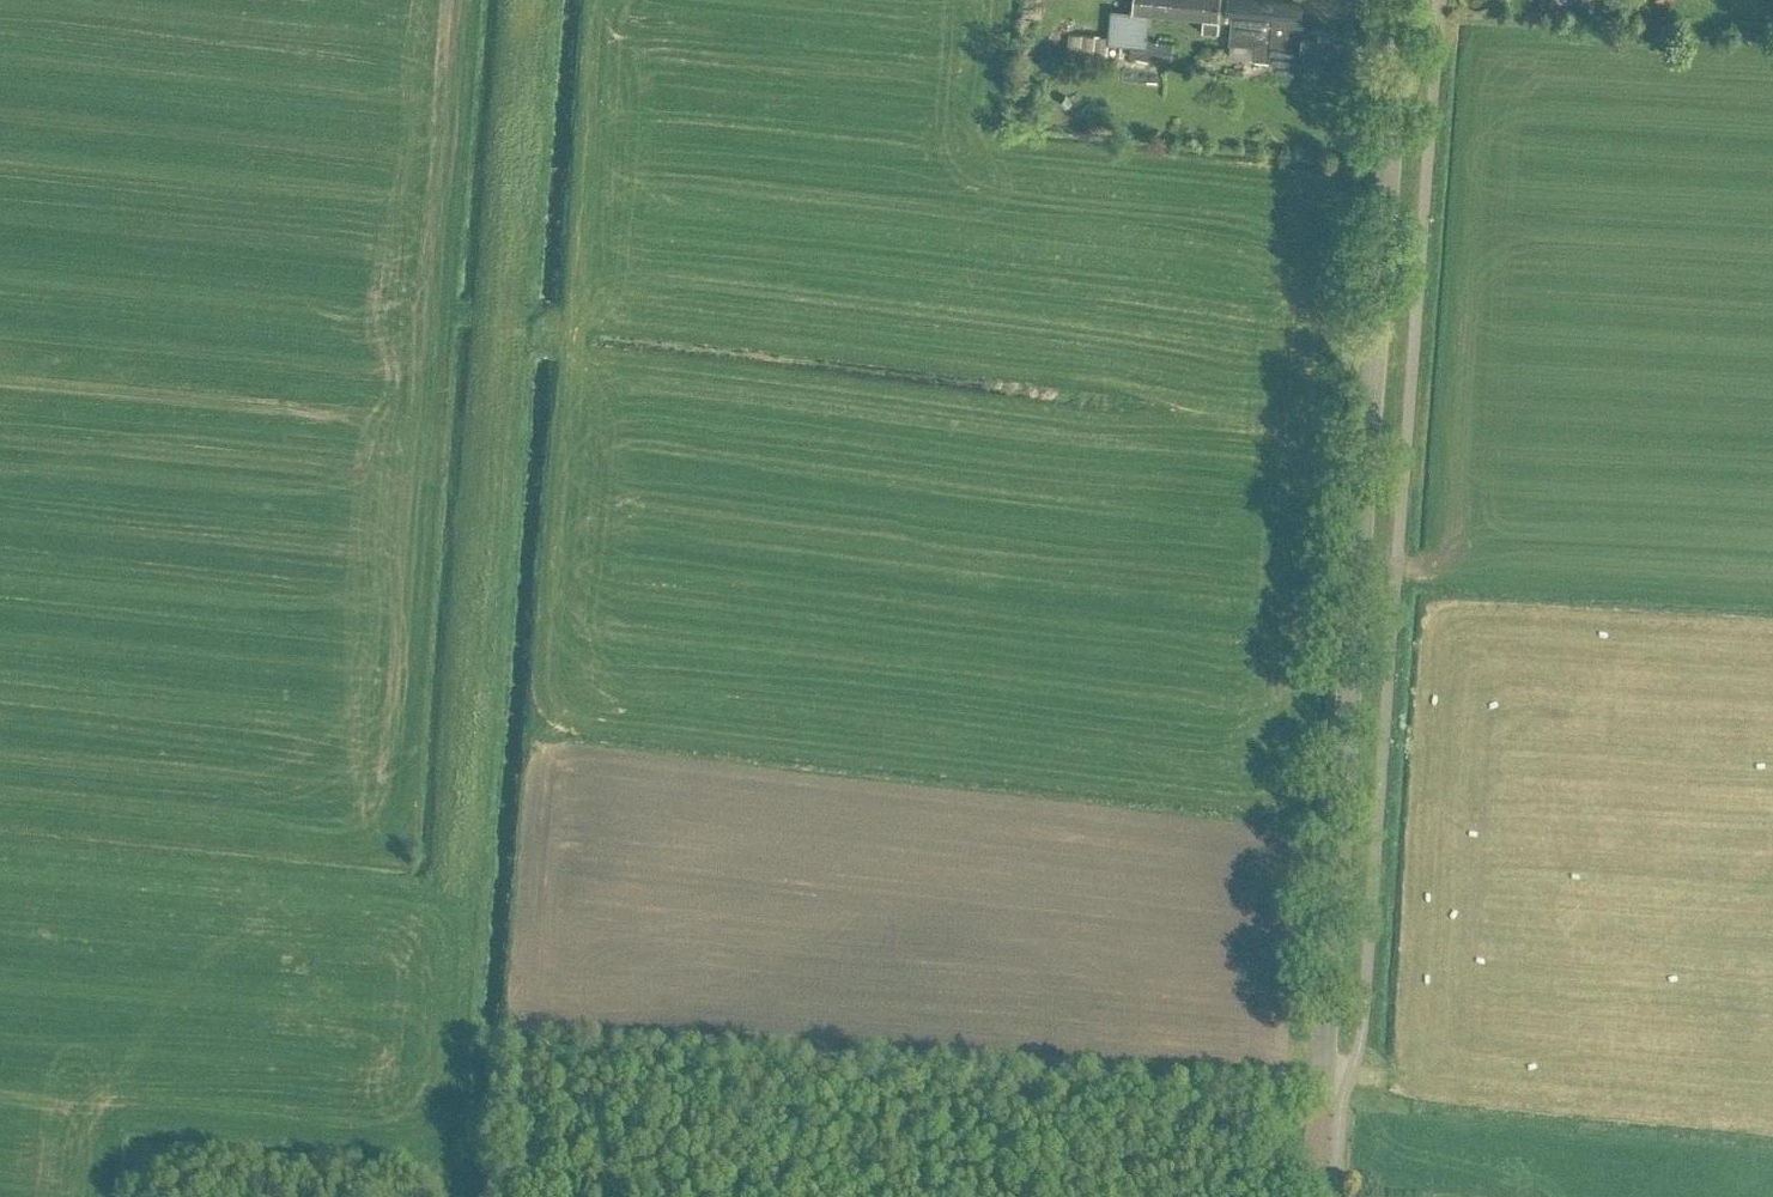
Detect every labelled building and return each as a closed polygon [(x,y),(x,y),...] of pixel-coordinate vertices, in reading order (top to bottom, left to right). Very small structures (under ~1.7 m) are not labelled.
[(1131,44),(1130,56),(1170,61),(1173,42),(1147,38),(1150,12),(1204,16),(1202,31),(1219,33),(1221,18),(1233,20),(1231,41),(1258,43),(1256,57),(1274,59),(1274,65),(1277,69),(1293,70),(1298,67),(1298,61),(1331,64),(1334,28),(1301,25),(1303,0),(1135,0),(1133,10),(1126,10),(1124,43),(1131,44)] [(1066,56),(1106,62),(1109,38),(1069,33),(1066,56)]
